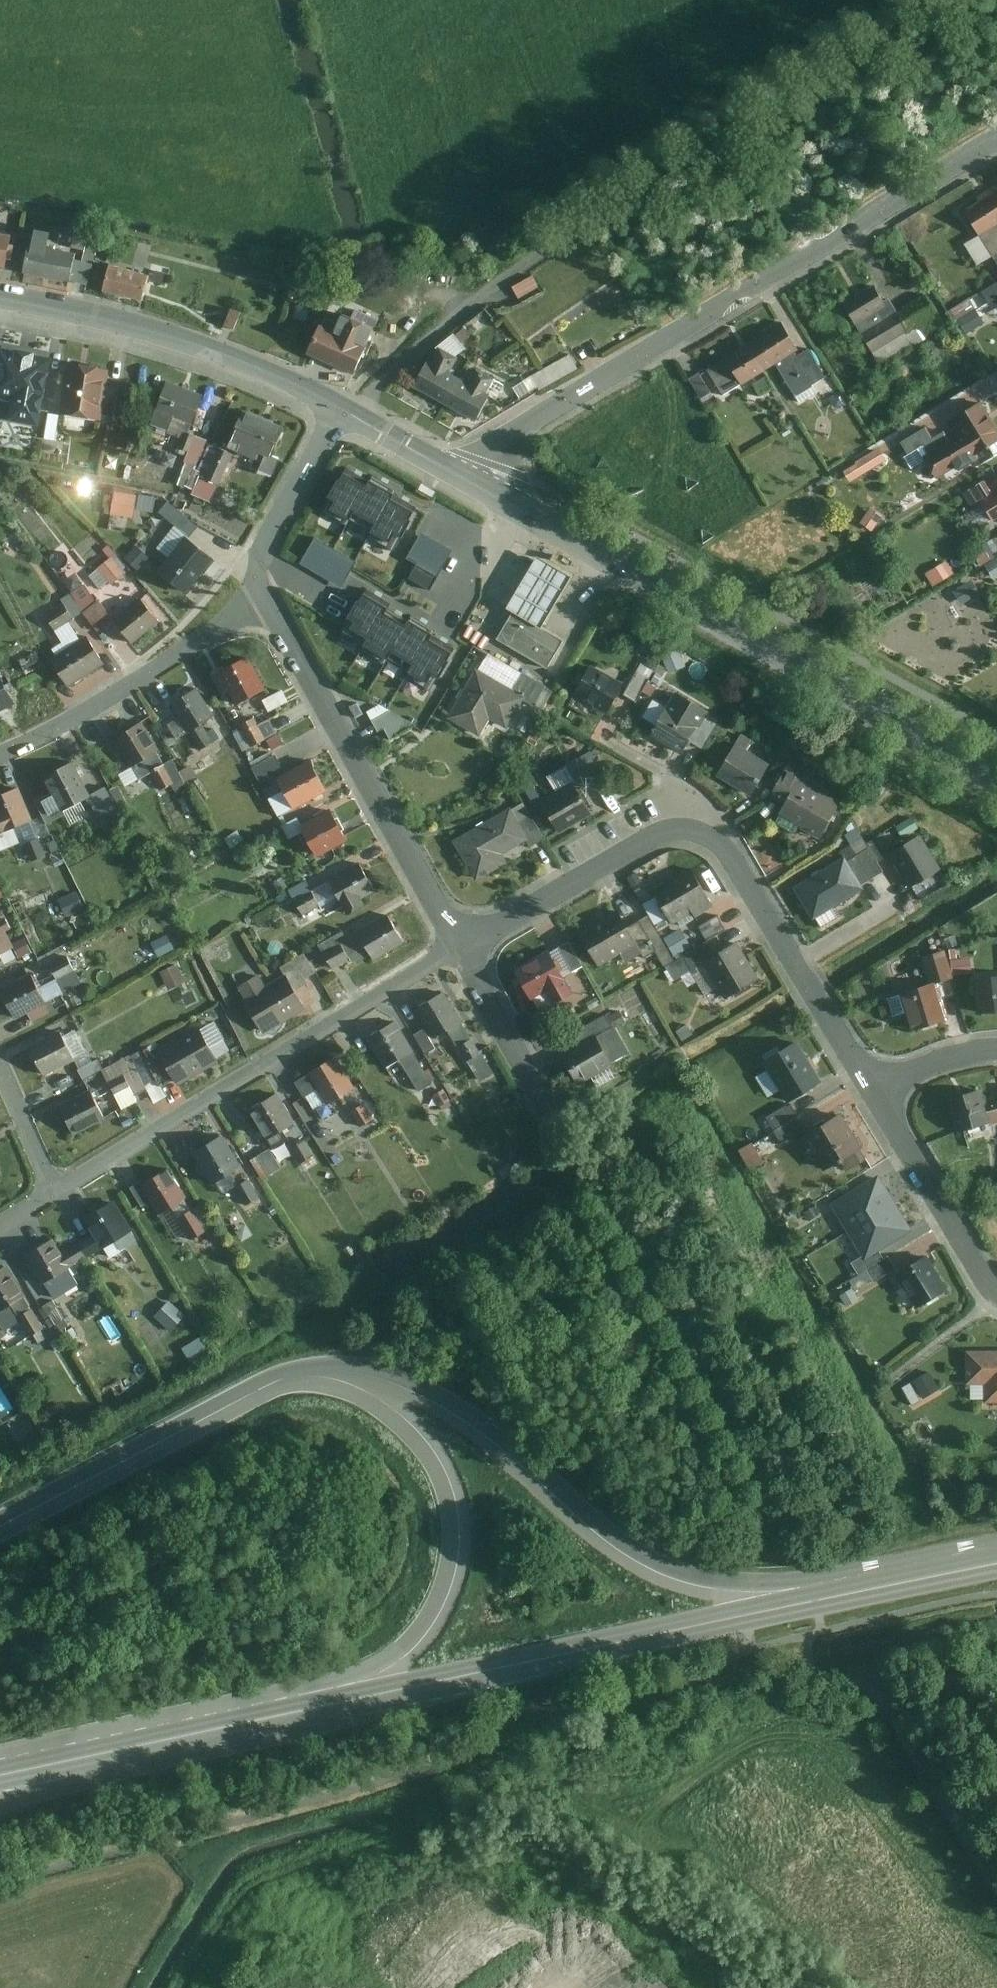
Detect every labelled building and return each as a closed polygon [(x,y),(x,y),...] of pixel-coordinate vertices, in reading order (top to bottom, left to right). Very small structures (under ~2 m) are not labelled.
[(977,196),(979,199),(964,207),(981,234),(996,225),(996,226),(996,183),(977,196)] [(98,226),(76,221),(71,243),(93,248),(98,226)] [(0,233),(0,263),(4,264),(9,234),(0,233)] [(67,248),(25,241),(20,269),(62,276),(65,257),(67,248)] [(87,261),(65,257),(62,276),(84,280),(87,261)] [(147,272),(108,261),(101,287),(140,297),(147,272)] [(533,275),(514,286),(518,295),(538,284),(533,275)] [(983,289),(993,306),(996,303),(996,281),(983,289)] [(909,329),(898,310),(889,296),(885,299),(875,284),(844,303),(873,350),(909,329)] [(927,293),(898,310),(909,329),(938,312),(927,293)] [(969,297),(952,307),(958,317),(975,307),(969,297)] [(975,307),(958,317),(967,331),(983,321),(975,307)] [(234,327),(240,312),(230,308),(224,324),(234,327)] [(375,325),(339,309),(331,326),(320,322),(308,351),(355,373),(375,325)] [(780,320),(746,341),(764,369),(776,362),(795,394),(826,376),(808,347),(798,354),(795,350),(797,348),(780,320)] [(464,327),(455,333),(462,342),(470,335),(464,327)] [(764,369),(746,341),(707,365),(725,393),(764,369)] [(445,401),(460,376),(450,369),(457,356),(439,345),(432,360),(428,358),(413,384),(445,401)] [(53,357),(21,351),(15,384),(47,390),(53,357)] [(569,353),(531,375),(539,389),(577,368),(569,353)] [(108,367),(66,360),(58,409),(100,416),(100,412),(105,384),(108,367)] [(460,376),(445,401),(475,418),(490,392),(487,390),(494,376),(477,366),(469,381),(460,376)] [(711,392),(698,372),(691,376),(703,396),(711,392)] [(766,374),(754,382),(763,394),(775,385),(766,374)] [(203,393),(166,379),(149,421),(167,427),(171,414),(192,422),(203,393)] [(117,387),(105,384),(100,412),(113,413),(117,387)] [(2,394),(0,404),(0,407),(19,411),(22,398),(2,394)] [(982,399),(949,417),(959,434),(949,440),(924,455),(926,458),(938,477),(996,440),(996,424),(982,399)] [(284,428),(241,409),(228,438),(238,442),(235,447),(255,455),(251,464),(270,472),(278,456),(272,454),(284,428)] [(59,430),(61,413),(49,411),(46,436),(55,437),(56,430),(59,430)] [(924,455),(949,440),(943,431),(934,436),(928,425),(902,441),(915,464),(926,458),(924,455)] [(188,448),(194,434),(185,431),(179,445),(188,448)] [(205,441),(206,438),(194,434),(188,448),(184,460),(197,465),(198,462),(205,441)] [(219,447),(205,441),(198,462),(210,466),(219,447)] [(218,482),(233,452),(219,445),(219,447),(210,466),(205,475),(218,482)] [(882,448),(845,469),(850,478),(887,457),(882,448)] [(351,513),(364,489),(353,483),(341,476),(337,484),(336,483),(327,499),(333,503),(329,511),(346,521),(351,513)] [(995,490),(990,481),(987,476),(963,491),(974,509),(984,503),(982,498),(995,490)] [(990,481),(995,490),(982,498),(984,503),(994,518),(996,517),(996,477),(990,481)] [(351,513),(374,525),(387,502),(390,496),(379,490),(367,484),(364,489),(351,513)] [(136,493),(113,490),(109,511),(132,515),(136,493)] [(196,525),(167,500),(159,511),(188,535),(196,525)] [(398,508),(387,502),(374,525),(369,534),(387,544),(392,536),(399,540),(409,523),(406,522),(410,514),(398,508)] [(871,508),(863,522),(875,529),(883,514),(871,508)] [(420,535),(406,561),(435,576),(449,551),(420,535)] [(184,537),(158,569),(185,591),(211,559),(184,537)] [(504,605),(515,611),(541,626),(570,574),(534,554),(504,605)] [(123,571),(110,556),(98,566),(111,582),(123,571)] [(987,564),(996,578),(996,577),(996,558),(987,564)] [(972,578),(954,590),(962,603),(981,592),(972,578)] [(83,583),(72,591),(84,609),(95,601),(83,583)] [(72,591),(61,598),(64,602),(73,616),(84,609),(72,591)] [(380,611),(384,603),(372,597),(361,591),(356,598),(355,598),(346,614),(353,617),(348,626),(366,635),(380,611)] [(137,595),(112,617),(134,643),(160,621),(137,595)] [(73,616),(64,602),(44,615),(53,628),(73,616)] [(389,647),(403,624),(391,617),(380,611),(366,635),(362,642),(385,655),(389,647)] [(561,637),(541,626),(515,611),(498,640),(545,666),(561,637)] [(389,647),(412,660),(425,636),(428,631),(417,625),(406,619),(403,624),(389,647)] [(85,635),(49,658),(68,688),(104,665),(85,635)] [(437,643),(425,636),(412,660),(407,668),(426,678),(430,670),(438,674),(447,658),(444,656),(448,649),(437,643)] [(659,636),(649,653),(659,659),(669,641),(659,636)] [(686,665),(679,649),(663,656),(670,671),(686,665)] [(37,653),(23,660),(29,673),(43,666),(37,653)] [(263,687),(246,657),(214,674),(223,690),(227,687),(235,702),(263,687)] [(622,682),(591,665),(574,695),(605,712),(622,682)] [(525,696),(476,668),(446,716),(479,735),(489,718),(506,727),(525,696)] [(17,701),(0,670),(0,710),(17,701)] [(646,678),(636,672),(624,692),(634,698),(646,678)] [(195,687),(168,705),(198,750),(212,741),(200,721),(212,713),(195,687)] [(280,689),(262,699),(268,710),(286,700),(280,689)] [(655,725),(650,734),(681,752),(689,738),(703,747),(716,725),(702,717),(707,709),(675,691),(666,706),(654,699),(643,718),(655,725)] [(363,712),(357,702),(350,706),(355,716),(363,712)] [(368,710),(372,719),(390,709),(379,704),(368,710)] [(390,709),(372,719),(378,731),(384,727),(391,738),(415,723),(390,709)] [(265,737),(257,723),(254,716),(240,724),(251,744),(265,737)] [(275,732),(268,718),(257,723),(265,737),(275,732)] [(139,722),(112,738),(137,778),(150,769),(163,761),(139,722)] [(741,732),(716,775),(750,795),(769,763),(745,749),(752,738),(741,732)] [(208,753),(179,771),(185,781),(214,763),(208,753)] [(275,754),(251,767),(259,780),(282,768),(275,754)] [(603,781),(588,754),(578,760),(592,787),(603,781)] [(171,757),(163,761),(174,780),(177,785),(185,781),(179,771),(171,757)] [(821,838),(841,802),(799,778),(807,765),(792,757),(770,795),(784,805),(779,814),(821,838)] [(309,759),(266,784),(271,794),(267,796),(277,815),(325,789),(309,759)] [(91,794),(74,761),(43,777),(50,792),(37,799),(49,823),(66,813),(64,809),(91,794)] [(163,761),(150,769),(161,788),(174,780),(163,761)] [(571,781),(540,801),(560,833),(591,813),(571,781)] [(0,794),(0,833),(32,820),(18,787),(0,794)] [(105,787),(91,794),(110,830),(124,822),(105,787)] [(509,807),(451,841),(476,881),(508,862),(503,852),(526,841),(530,847),(544,839),(530,815),(520,822),(509,807)] [(329,810),(299,824),(314,854),(344,839),(329,810)] [(913,817),(898,826),(903,836),(918,827),(913,817)] [(920,835),(890,854),(912,887),(941,867),(920,835)] [(39,838),(26,844),(33,859),(46,854),(39,838)] [(885,869),(869,848),(849,863),(865,884),(885,869)] [(845,857),(795,886),(813,918),(864,889),(845,857)] [(66,863),(54,868),(58,877),(70,872),(66,863)] [(375,891),(361,865),(328,881),(346,913),(365,903),(361,898),(375,891)] [(691,867),(653,889),(675,925),(712,903),(691,867)] [(79,892),(59,900),(66,917),(85,908),(79,892)] [(311,892),(293,900),(301,914),(318,906),(311,892)] [(617,910),(578,933),(598,966),(637,943),(617,910)] [(15,947),(7,930),(13,927),(7,915),(1,919),(0,917),(0,954),(15,947)] [(88,915),(76,920),(80,930),(93,925),(88,915)] [(405,944),(389,916),(347,939),(341,931),(317,945),(331,969),(350,957),(352,961),(368,953),(374,962),(405,944)] [(718,916),(699,925),(706,938),(725,929),(718,916)] [(656,948),(639,921),(629,927),(645,954),(656,948)] [(33,951),(26,937),(14,943),(21,957),(33,951)] [(702,963),(716,955),(708,941),(666,964),(674,979),(702,963)] [(568,942),(560,947),(573,970),(582,965),(568,942)] [(759,978),(737,942),(716,955),(702,963),(724,999),(759,978)] [(547,950),(512,969),(535,1012),(570,994),(547,950)] [(951,976),(944,950),(922,956),(929,982),(951,976)] [(236,988),(262,1033),(304,1008),(293,990),(308,982),(305,978),(315,971),(304,954),(279,967),(283,975),(264,985),(258,974),(236,988)] [(70,956),(50,966),(63,990),(83,981),(70,956)] [(187,982),(177,964),(163,972),(173,990),(187,982)] [(31,974),(2,988),(17,1017),(29,1011),(45,1003),(31,974)] [(972,979),(976,1014),(996,1011),(996,976),(972,979)] [(947,1018),(936,981),(897,993),(907,1030),(947,1018)] [(460,1020),(443,992),(415,1008),(432,1037),(460,1020)] [(45,1003),(29,1011),(34,1020),(50,1012),(45,1003)] [(606,1014),(571,1033),(578,1045),(612,1025),(606,1014)] [(432,1081),(393,1022),(366,1039),(384,1068),(399,1059),(418,1090),(432,1081)] [(221,1063),(200,1026),(161,1049),(176,1074),(182,1085),(221,1063)] [(613,1026),(561,1054),(577,1082),(629,1054),(613,1026)] [(435,1048),(423,1028),(413,1034),(425,1053),(435,1048)] [(61,1031),(31,1047),(45,1075),(76,1060),(61,1031)] [(480,1052),(471,1038),(459,1046),(468,1060),(480,1052)] [(821,1080),(797,1042),(764,1063),(788,1101),(821,1080)] [(176,1074),(161,1049),(148,1057),(162,1082),(176,1074)] [(335,1057),(294,1082),(312,1112),(353,1086),(335,1057)] [(125,1075),(111,1082),(116,1093),(130,1086),(125,1075)] [(92,1090),(61,1106),(76,1135),(107,1119),(92,1090)] [(978,1090),(945,1099),(955,1133),(988,1123),(978,1090)] [(294,1123),(275,1093),(247,1111),(266,1141),(294,1123)] [(370,1100),(351,1112),(359,1126),(379,1114),(370,1100)] [(795,1116),(789,1106),(765,1120),(771,1130),(795,1116)] [(845,1114),(804,1138),(825,1172),(865,1148),(845,1114)] [(795,1116),(771,1130),(778,1141),(802,1127),(795,1116)] [(243,1168),(224,1136),(196,1153),(214,1185),(243,1168)] [(314,1154),(304,1141),(291,1150),(301,1163),(314,1154)] [(752,1143),(742,1147),(749,1166),(760,1162),(752,1143)] [(281,1168),(269,1150),(251,1161),(263,1179),(281,1168)] [(188,1198),(171,1170),(143,1187),(153,1203),(160,1215),(188,1198)] [(830,1204),(847,1232),(895,1203),(878,1175),(830,1204)] [(260,1197),(249,1181),(237,1189),(247,1205),(260,1197)] [(153,1203),(143,1187),(141,1183),(131,1188),(144,1209),(153,1203)] [(95,1233),(78,1244),(87,1258),(131,1230),(115,1203),(87,1220),(95,1233)] [(912,1231),(895,1203),(847,1232),(863,1260),(912,1231)] [(206,1230),(194,1210),(180,1219),(193,1238),(206,1230)] [(87,1258),(78,1244),(63,1253),(55,1239),(26,1256),(58,1304),(83,1290),(74,1274),(87,1266),(83,1260),(87,1258)] [(948,1289),(927,1257),(897,1276),(918,1308),(948,1289)] [(0,1272),(0,1310),(26,1296),(9,1267),(0,1272)] [(859,1300),(854,1290),(842,1296),(847,1306),(859,1300)] [(54,1300),(44,1306),(56,1326),(67,1319),(54,1300)] [(44,1326),(33,1310),(20,1319),(30,1335),(44,1326)] [(203,1333),(182,1347),(191,1362),(213,1349),(203,1333)] [(964,1352),(964,1386),(983,1385),(983,1403),(996,1403),(996,1352),(964,1352)] [(938,1391),(927,1373),(912,1381),(923,1399),(938,1391)]
